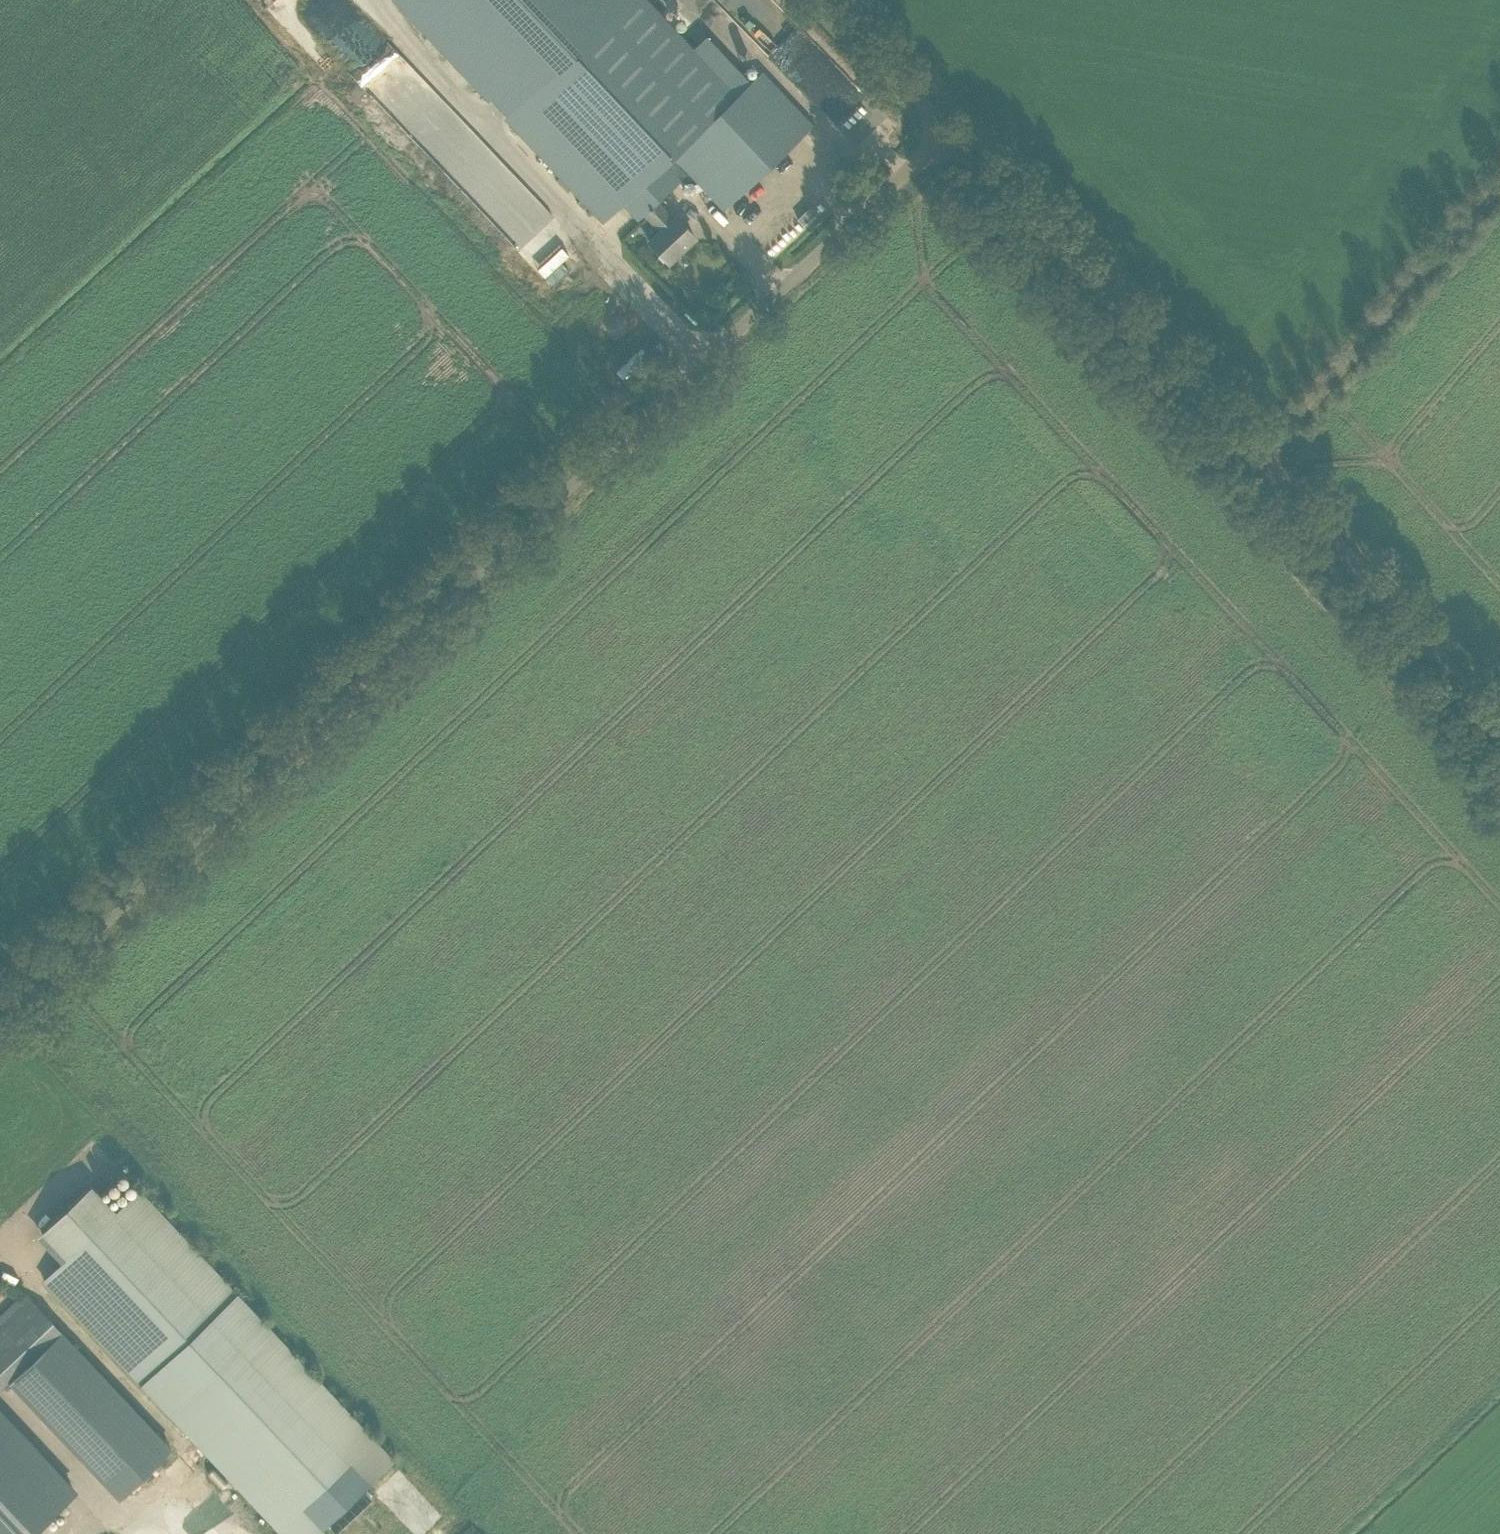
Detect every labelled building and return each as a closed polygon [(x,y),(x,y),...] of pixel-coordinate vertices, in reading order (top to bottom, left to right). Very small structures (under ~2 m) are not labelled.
[(507,114),(605,219),(621,204),(637,221),(644,214),(656,203),(676,184),(688,173),(704,190),(723,210),(812,126),(761,72),(734,97),(642,0),(399,0),(507,114)] [(739,12),(750,0),(726,0),(739,12)] [(675,217),(672,220),(656,203),(644,214),(660,231),(649,242),(668,263),(694,238),(675,217)] [(45,1284),(280,1533),(310,1533),(391,1457),(141,1192),(118,1214),(91,1186),(41,1233),(68,1262),(45,1284)] [(4,1387),(61,1334),(29,1299),(0,1327),(0,1383),(4,1387)] [(0,1415),(0,1533),(32,1533),(74,1494),(0,1415)]
